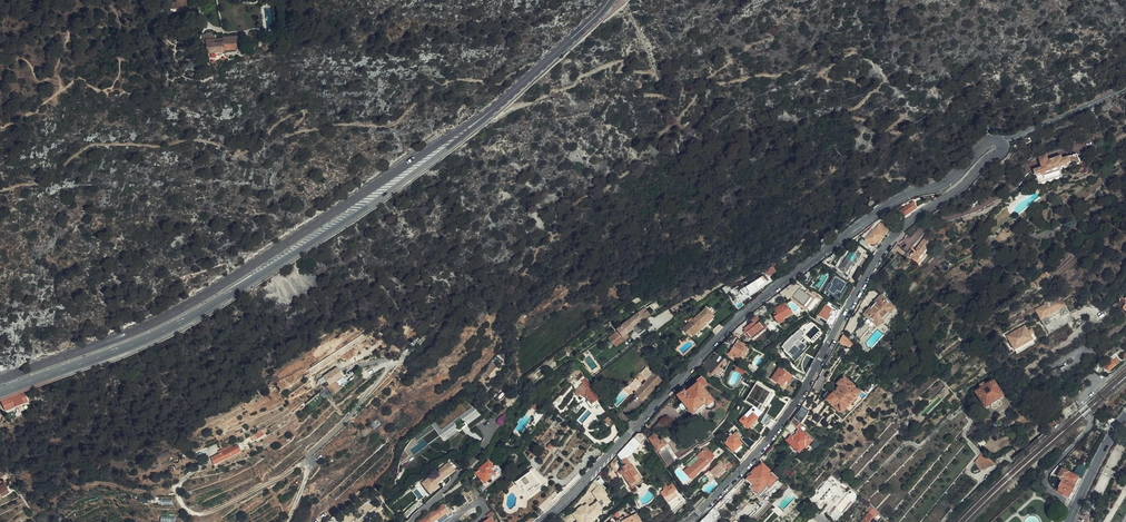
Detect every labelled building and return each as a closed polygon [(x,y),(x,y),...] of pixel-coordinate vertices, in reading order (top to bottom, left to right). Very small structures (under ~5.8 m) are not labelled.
[(177,2),(177,9),(182,9),(182,11),(187,11),(187,4),(186,4),(186,0),(177,0),(177,2)] [(223,37),(223,38),(223,43),(214,43),(213,39),(213,33),(203,34),(203,39),(206,39),(206,40),(205,40),(206,54),(224,53),(224,51),(235,51),(235,44),(238,43),(238,36),(223,37)] [(1033,169),(1035,176),(1041,174),(1042,176),(1059,170),(1059,169),(1078,163),(1075,154),(1061,159),(1060,156),(1047,160),(1045,154),(1038,157),(1040,167),(1033,169)] [(1041,174),(1035,176),(1037,183),(1061,176),(1059,170),(1042,176),(1041,174)] [(905,202),(902,205),(903,207),(899,210),(904,218),(908,214),(917,209),(913,204),(914,203),(914,202),(913,201),(912,202),(910,203),(907,205),(905,202)] [(875,226),(879,223),(878,222),(861,237),(864,239),(871,230),(872,231),(875,226)] [(887,236),(891,231),(879,223),(875,226),(872,231),(871,230),(864,239),(863,240),(864,240),(862,242),(867,246),(869,243),(871,245),(872,245),(875,242),(877,243),(884,234),(887,236)] [(919,237),(924,231),(920,227),(915,234),(919,237)] [(925,233),(922,237),(929,243),(932,239),(929,236),(928,236),(926,236),(925,233)] [(908,251),(916,241),(909,236),(899,249),(904,252),(907,252),(908,251)] [(929,243),(922,237),(916,244),(917,245),(913,250),(912,249),(908,255),(911,257),(911,256),(912,255),(917,258),(916,260),(914,262),(916,264),(932,245),(929,243)] [(841,259),(835,267),(841,270),(843,272),(845,272),(850,264),(852,265),(860,254),(850,248),(843,260),(841,259)] [(892,265),(897,261),(893,257),(888,262),(892,265)] [(775,272),(771,266),(763,272),(765,274),(758,279),(761,284),(769,279),(767,276),(775,272)] [(813,277),(806,272),(802,275),(811,281),(813,277)] [(854,284),(847,280),(845,283),(834,277),(831,283),(831,284),(829,289),(833,291),(831,293),(834,294),(836,295),(838,294),(839,293),(842,288),(849,293),(850,291),(854,284)] [(1040,277),(1032,285),(1035,288),(1043,280),(1040,277)] [(760,292),(764,288),(761,284),(758,279),(748,286),(747,285),(739,290),(742,294),(746,292),(748,296),(754,291),(754,290),(758,287),(760,292)] [(886,288),(879,280),(873,287),(881,294),(886,288)] [(794,281),(783,289),(792,296),(800,286),(794,281)] [(800,286),(792,296),(805,306),(813,296),(800,286)] [(889,308),(892,304),(882,295),(881,296),(881,301),(878,305),(875,306),(870,307),(869,306),(863,313),(869,318),(875,324),(879,319),(880,320),(890,309),(889,308)] [(1047,301),(1045,298),(1040,302),(1042,304),(1032,310),(1047,333),(1071,317),(1056,295),(1047,301)] [(813,296),(805,306),(809,309),(817,299),(813,296)] [(881,301),(881,296),(870,307),(875,306),(878,305),(881,301)] [(732,301),(736,308),(741,304),(735,298),(732,301)] [(791,314),(784,303),(774,309),(776,313),(774,314),(774,315),(773,316),(778,323),(783,320),(782,319),(791,314)] [(705,308),(711,313),(714,310),(708,304),(705,308)] [(836,317),(840,310),(835,307),(833,309),(825,304),(820,310),(818,314),(819,315),(819,316),(826,321),(831,314),(836,317)] [(894,306),(892,304),(889,308),(890,309),(880,320),(879,319),(875,324),(877,325),(881,321),(891,311),(891,310),(894,306)] [(637,313),(643,320),(649,314),(643,308),(637,313)] [(686,327),(692,332),(694,334),(713,315),(711,313),(705,308),(698,315),(696,313),(690,319),(692,321),(686,327)] [(640,322),(643,320),(637,313),(634,315),(633,314),(617,328),(618,329),(623,335),(628,331),(638,324),(636,321),(638,320),(640,322)] [(877,325),(875,324),(869,318),(856,332),(856,335),(855,336),(856,338),(858,340),(868,328),(872,331),(877,325)] [(744,329),(746,332),(755,324),(754,322),(744,329)] [(755,324),(746,332),(751,338),(763,329),(758,322),(755,324)] [(689,336),(692,332),(686,327),(683,330),(689,336)] [(1026,332),(1023,327),(1006,338),(1017,355),(1034,344),(1029,335),(1026,332)] [(623,335),(618,329),(615,331),(622,341),(625,338),(623,335)] [(794,335),(799,341),(802,338),(801,337),(802,336),(801,335),(802,334),(802,333),(798,329),(781,346),(781,347),(794,335)] [(822,341),(826,335),(825,334),(821,332),(822,330),(820,329),(815,338),(822,341)] [(617,344),(619,343),(622,341),(615,331),(610,336),(617,344)] [(843,334),(838,342),(845,346),(848,345),(851,342),(843,334)] [(735,337),(731,335),(727,341),(732,344),(735,337)] [(801,342),(799,341),(794,335),(781,347),(784,349),(783,350),(791,357),(799,348),(797,347),(801,342)] [(739,358),(745,350),(735,344),(729,353),(739,358)] [(1108,370),(1119,361),(1116,357),(1112,360),(1110,359),(1103,365),(1108,370)] [(497,365),(493,362),(485,371),(485,372),(482,375),(486,378),(497,365)] [(323,374),(330,384),(343,375),(336,365),(323,374)] [(806,374),(809,369),(801,365),(798,370),(806,374)] [(583,375),(577,366),(570,373),(578,381),(583,375)] [(627,385),(634,391),(635,390),(635,391),(642,398),(660,379),(654,372),(651,375),(645,368),(638,375),(643,381),(639,384),(634,378),(627,385)] [(785,380),(788,374),(778,368),(772,378),(781,385),(785,380)] [(800,381),(804,376),(797,372),(794,376),(800,381)] [(740,396),(746,400),(756,383),(759,378),(755,376),(753,374),(740,396)] [(682,402),(686,407),(692,414),(697,409),(697,408),(703,403),(705,406),(706,405),(708,407),(710,407),(712,405),(713,402),(712,401),(713,400),(702,387),(707,383),(700,376),(695,380),(697,382),(685,391),(683,389),(676,395),(682,402)] [(852,386),(842,377),(837,383),(838,386),(826,399),(837,410),(839,411),(841,411),(843,410),(859,394),(852,387),(852,386)] [(599,398),(585,378),(582,380),(583,383),(574,391),(577,396),(581,394),(582,396),(584,396),(585,396),(588,400),(587,401),(589,405),(592,403),(593,405),(596,402),(595,400),(599,398)] [(642,398),(635,391),(634,393),(640,399),(642,401),(647,396),(662,380),(660,379),(642,398)] [(975,391),(986,407),(1003,395),(993,379),(984,385),(983,382),(979,385),(981,387),(975,391)] [(756,383),(746,400),(753,405),(755,407),(758,403),(762,405),(767,396),(766,395),(768,391),(756,383)] [(758,403),(755,407),(762,411),(775,388),(771,386),(768,391),(766,395),(767,396),(762,405),(758,403)] [(28,404),(24,392),(16,395),(1,401),(6,413),(28,404)] [(782,399),(788,404),(792,399),(785,394),(782,399)] [(1061,402),(1063,405),(1067,409),(1070,412),(1076,406),(1068,397),(1061,402)] [(527,413),(534,417),(539,409),(533,405),(527,413)] [(761,417),(765,413),(762,411),(755,407),(753,405),(746,413),(747,415),(749,416),(755,411),(759,415),(761,417)] [(1067,409),(1063,405),(1057,410),(1061,415),(1067,409)] [(474,406),(460,415),(465,423),(479,414),(474,406)] [(804,407),(797,419),(806,426),(814,414),(804,407)] [(495,417),(498,419),(503,412),(500,410),(495,417)] [(747,427),(759,415),(755,411),(749,416),(747,415),(745,417),(744,415),(740,419),(747,427)] [(1106,424),(1109,426),(1114,419),(1108,414),(1106,418),(1108,420),(1106,424)] [(614,423),(609,415),(604,419),(609,427),(614,423)] [(770,428),(775,421),(768,415),(762,422),(770,428)] [(956,419),(951,415),(940,427),(945,431),(956,419)] [(1095,418),(1094,425),(1106,431),(1109,426),(1106,424),(1095,418)] [(807,434),(810,431),(806,426),(797,419),(792,426),(785,434),(791,440),(789,442),(794,447),(797,449),(801,453),(807,447),(809,447),(814,442),(807,434)] [(438,430),(443,440),(459,431),(454,421),(438,430)] [(732,452),(742,443),(738,439),(739,437),(734,432),(730,436),(729,435),(726,439),(724,442),(732,452)] [(640,443),(645,438),(642,433),(638,433),(634,437),(640,443)] [(654,433),(648,437),(667,465),(675,460),(664,444),(666,443),(662,438),(659,440),(654,433)] [(634,450),(640,443),(634,437),(627,444),(634,450)] [(986,444),(980,437),(975,441),(982,448),(986,444)] [(422,448),(419,444),(416,446),(411,439),(399,447),(406,456),(417,448),(419,450),(422,448)] [(224,452),(227,457),(241,449),(238,444),(224,452)] [(714,456),(705,446),(703,448),(703,449),(701,451),(685,464),(688,467),(683,470),(691,477),(695,474),(695,475),(714,456)] [(620,459),(629,453),(624,447),(618,454),(620,459)] [(222,451),(216,454),(219,461),(225,458),(222,451)] [(627,460),(631,457),(629,453),(620,459),(624,463),(622,465),(623,466),(620,468),(618,469),(622,475),(622,474),(629,484),(635,480),(637,483),(642,479),(632,464),(631,465),(629,463),(627,460)] [(211,457),(214,464),(219,461),(216,454),(211,457)] [(727,476),(730,472),(725,467),(724,466),(729,462),(723,455),(716,461),(717,463),(710,470),(715,476),(722,470),(727,476)] [(493,466),(488,461),(476,472),(484,482),(490,477),(491,478),(495,475),(494,474),(495,473),(491,468),(493,466)] [(529,461),(525,466),(527,470),(528,471),(530,470),(534,467),(529,461)] [(422,482),(428,491),(438,484),(436,482),(454,468),(449,462),(422,482)] [(750,487),(757,494),(759,496),(775,479),(767,471),(768,470),(761,463),(756,469),(755,468),(751,472),(752,473),(747,478),(753,484),(750,487)] [(1078,478),(1080,479),(1085,468),(1078,464),(1072,475),(1061,469),(1057,477),(1060,478),(1059,480),(1062,481),(1059,488),(1060,488),(1057,492),(1067,499),(1070,494),(1071,494),(1075,485),(1078,478)] [(547,482),(534,467),(530,470),(540,483),(542,486),(547,482)] [(619,478),(613,469),(606,473),(612,482),(619,478)] [(528,471),(527,470),(524,472),(525,474),(515,481),(521,488),(523,487),(529,495),(536,490),(534,488),(540,483),(530,470),(528,471)] [(835,495),(838,498),(843,493),(828,479),(811,499),(818,504),(821,500),(823,501),(831,492),(835,495)] [(425,493),(428,491),(422,482),(419,485),(425,493)] [(667,502),(677,495),(674,490),(676,489),(671,482),(667,486),(665,483),(662,486),(663,488),(659,491),(667,502)] [(5,484),(0,487),(0,494),(1,496),(9,491),(5,484)] [(482,493),(481,491),(478,486),(473,490),(477,496),(482,493)] [(476,497),(471,490),(464,494),(469,502),(476,497)] [(539,505),(544,512),(553,504),(550,501),(558,494),(554,491),(539,505)] [(823,509),(832,499),(835,495),(831,492),(823,501),(821,500),(818,504),(823,509)] [(783,509),(795,497),(791,493),(779,505),(783,509)] [(769,505),(776,497),(773,494),(766,502),(769,505)] [(594,515),(593,513),(603,501),(597,495),(594,498),(590,501),(591,502),(588,505),(586,506),(585,509),(583,511),(581,507),(575,511),(579,516),(575,518),(577,521),(581,521),(588,517),(589,519),(594,515)] [(679,498),(677,495),(667,502),(669,504),(679,498)] [(421,521),(431,521),(436,518),(439,521),(441,521),(449,517),(446,513),(449,512),(443,504),(425,516),(427,518),(424,520),(421,521)] [(872,507),(868,513),(869,514),(863,521),(876,521),(877,520),(874,517),(871,515),(875,510),(872,507)] [(709,511),(702,519),(700,521),(711,521),(715,518),(709,511)] [(636,512),(633,513),(634,514),(625,518),(621,520),(622,521),(641,521),(636,512)]
